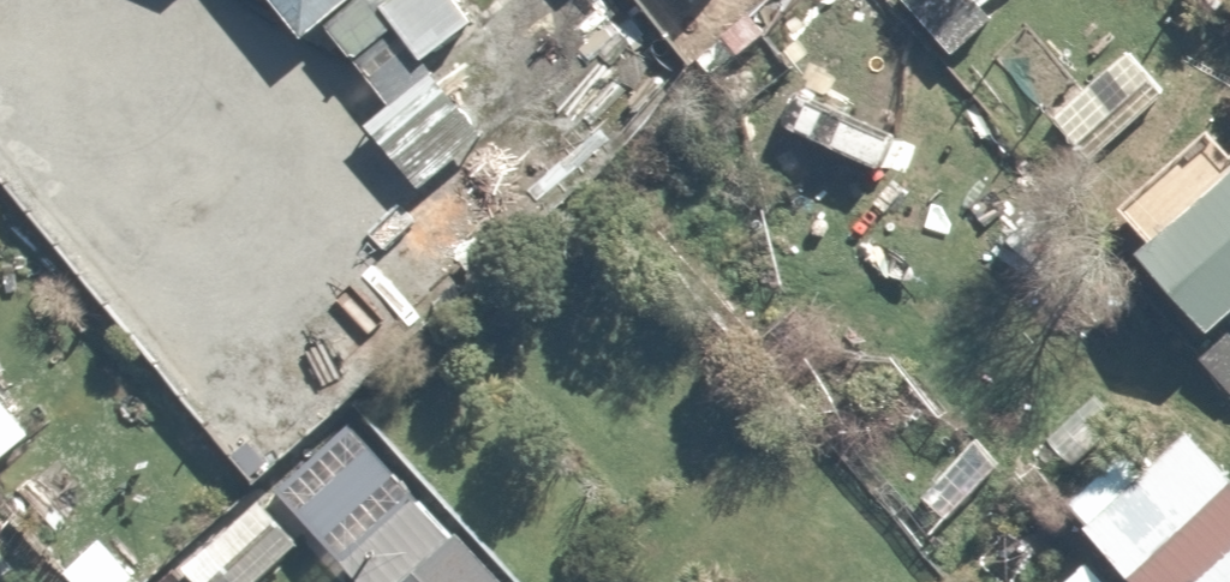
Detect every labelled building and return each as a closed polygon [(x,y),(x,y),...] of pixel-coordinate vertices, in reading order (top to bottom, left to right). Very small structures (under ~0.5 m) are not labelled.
[(286,94),(399,0),(207,0),(286,94)] [(946,58),(992,21),(976,2),(978,0),(898,0),(946,58)] [(1180,65),(1132,22),(1044,118),(1092,161),(1180,65)] [(1229,289),(1229,139),(1122,229),(1196,317),(1229,289)] [(33,415),(0,378),(0,445),(33,415)] [(1135,446),(1119,430),(1056,491),(1086,522),(1058,550),(1090,581),(1229,581),(1229,471),(1170,411),(1135,446)] [(331,558),(352,581),(514,581),(427,479),(331,558)] [(254,491),(170,568),(183,581),(250,581),(297,539),(254,491)] [(281,564),(278,566),(276,568),(273,570),(271,572),(269,575),(267,578),(266,580),(265,581),(332,581),(330,578),(329,575),(327,572),(324,570),(322,568),(320,566),(317,564),(314,563),(311,562),(308,561),(305,560),(302,560),(299,560),(296,560),(293,560),(290,561),(287,562),(284,562),(281,564)]
